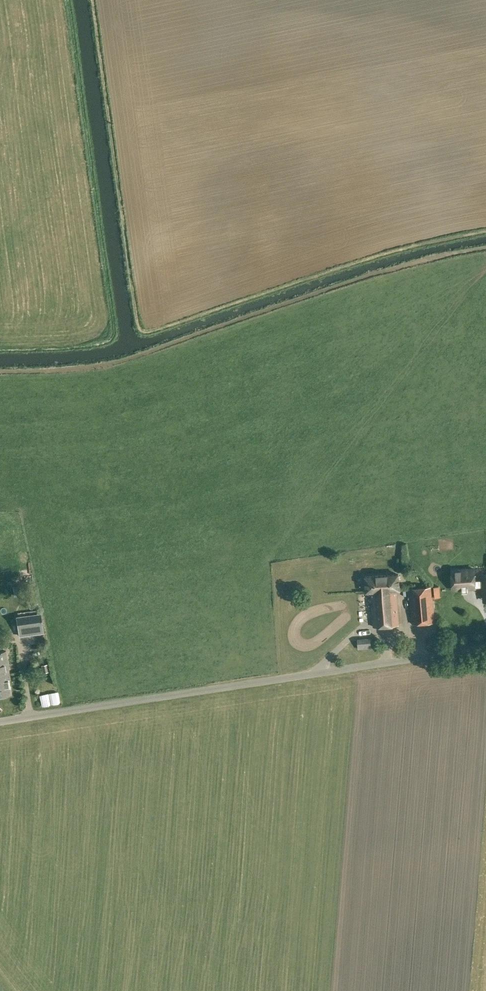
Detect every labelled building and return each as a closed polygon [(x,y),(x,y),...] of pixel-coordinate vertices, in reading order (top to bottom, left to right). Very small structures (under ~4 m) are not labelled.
[(482,574),(483,580),(475,580),(474,568),(452,570),(453,589),(462,588),(462,591),(468,591),(468,588),(483,587),(484,596),(485,596),(485,574),(482,574)] [(398,573),(365,575),(366,591),(371,591),(371,601),(373,626),(398,624),(396,589),(399,588),(398,573)] [(19,596),(26,595),(24,585),(17,587),(19,596)] [(434,622),(432,586),(410,588),(412,623),(434,622)] [(16,615),(19,636),(44,632),(40,612),(16,615)] [(9,671),(5,650),(0,651),(0,672),(9,671)] [(47,672),(42,662),(37,664),(36,659),(26,663),(32,678),(47,672)] [(11,693),(8,679),(10,678),(9,671),(0,672),(0,694),(11,693)]
